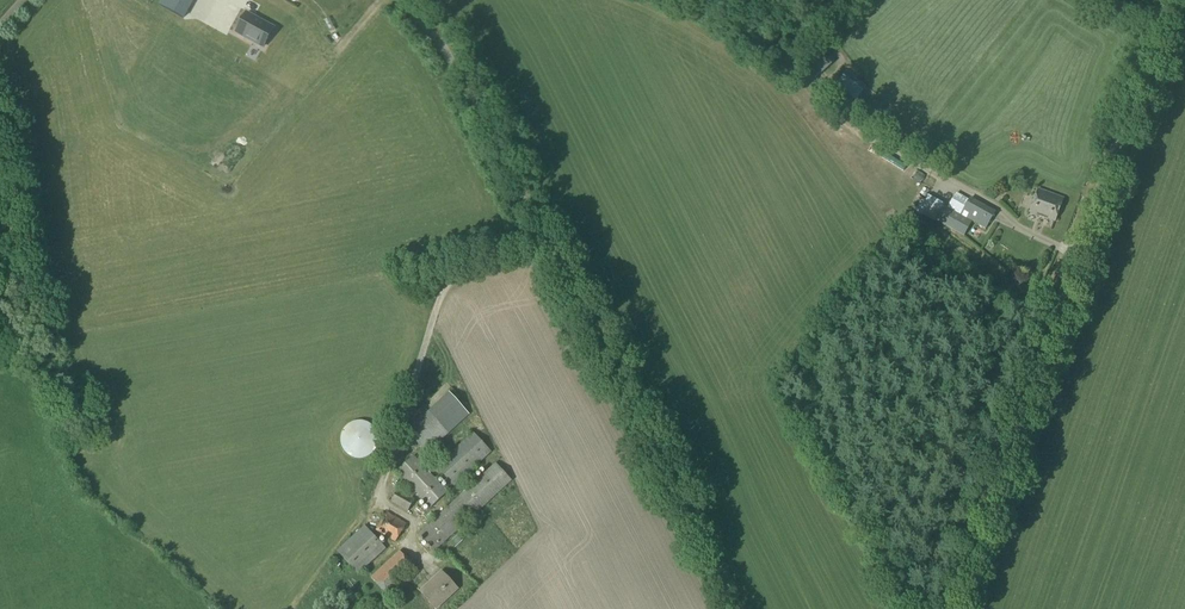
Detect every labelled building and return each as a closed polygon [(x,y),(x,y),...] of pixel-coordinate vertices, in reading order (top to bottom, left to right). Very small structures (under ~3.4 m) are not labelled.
[(269,24),(243,9),(232,28),(259,42),(269,24)] [(827,59),(831,64),(835,61),(830,56),(827,59)] [(847,71),(837,84),(858,100),(867,87),(847,71)] [(858,176),(875,200),(883,194),(866,170),(858,176)] [(1029,213),(1042,218),(1055,222),(1064,199),(1038,190),(1029,213)] [(928,195),(923,205),(919,213),(935,221),(964,237),(967,231),(972,222),(986,229),(996,213),(971,199),(970,200),(957,193),(953,192),(945,205),(945,204),(928,195)] [(427,454),(448,434),(470,415),(450,393),(429,413),(407,432),(410,435),(404,439),(412,449),(418,444),(427,454)] [(360,459),(361,459),(363,459),(365,458),(366,458),(368,457),(369,457),(371,456),(372,455),(373,454),(374,452),(375,451),(376,450),(377,448),(378,447),(378,445),(378,443),(379,442),(379,440),(379,439),(378,437),(378,435),(378,434),(377,432),(376,431),(375,429),(374,428),(373,427),(372,426),(371,425),(369,424),(368,423),(366,422),(365,422),(363,422),(361,421),(360,421),(358,421),(356,422),(355,422),(353,422),(352,423),(350,424),(349,425),(348,426),(346,427),(345,428),(344,429),(343,431),(343,432),(342,434),(342,435),(341,437),(341,439),(341,440),(341,442),(341,443),(342,445),(342,447),(343,448),(343,450),(344,451),(345,452),(346,454),(348,455),(349,456),(350,457),(352,457),(353,458),(355,458),(357,459),(358,459),(360,459)] [(454,486),(491,452),(474,434),(437,468),(454,486)] [(499,443),(505,454),(512,451),(506,439),(499,443)] [(430,508),(447,493),(414,457),(397,472),(412,488),(405,494),(398,490),(391,503),(409,512),(415,500),(419,496),(430,508)] [(435,551),(512,481),(517,476),(502,459),(496,464),(419,534),(435,551)] [(396,542),(406,524),(387,513),(376,531),(396,542)] [(359,575),(386,549),(365,526),(337,551),(359,575)] [(396,605),(407,595),(403,590),(400,588),(418,571),(400,552),(371,579),(396,605)] [(457,589),(444,575),(432,586),(430,584),(421,592),(436,608),(457,589)]
